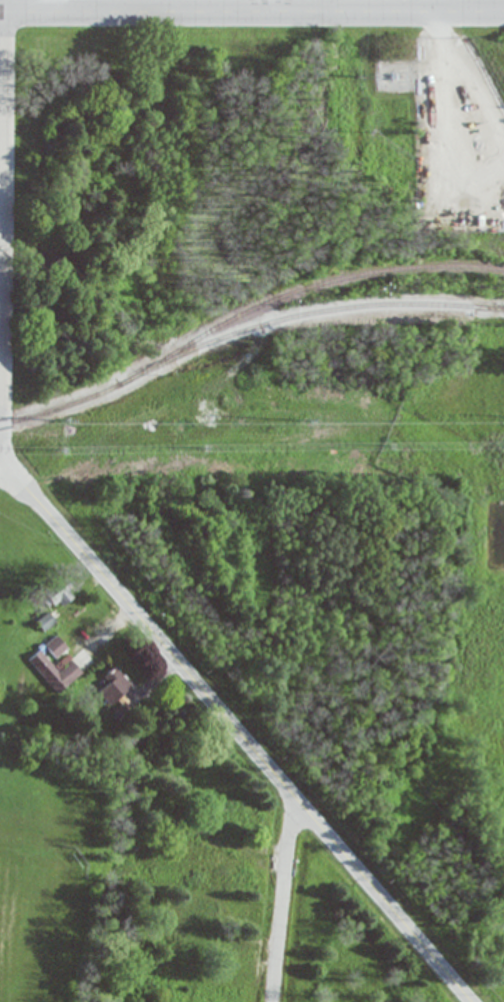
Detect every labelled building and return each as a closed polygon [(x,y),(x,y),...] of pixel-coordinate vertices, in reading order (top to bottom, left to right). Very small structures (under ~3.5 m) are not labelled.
[(37,623),(43,630),(54,620),(48,613),(37,623)] [(44,646),(54,659),(67,649),(57,636),(44,646)] [(53,666),(40,649),(28,659),(56,694),(82,673),(68,655),(53,666)] [(99,681),(105,686),(97,694),(112,708),(114,706),(124,716),(133,707),(122,695),(133,685),(114,666),(99,681)]
